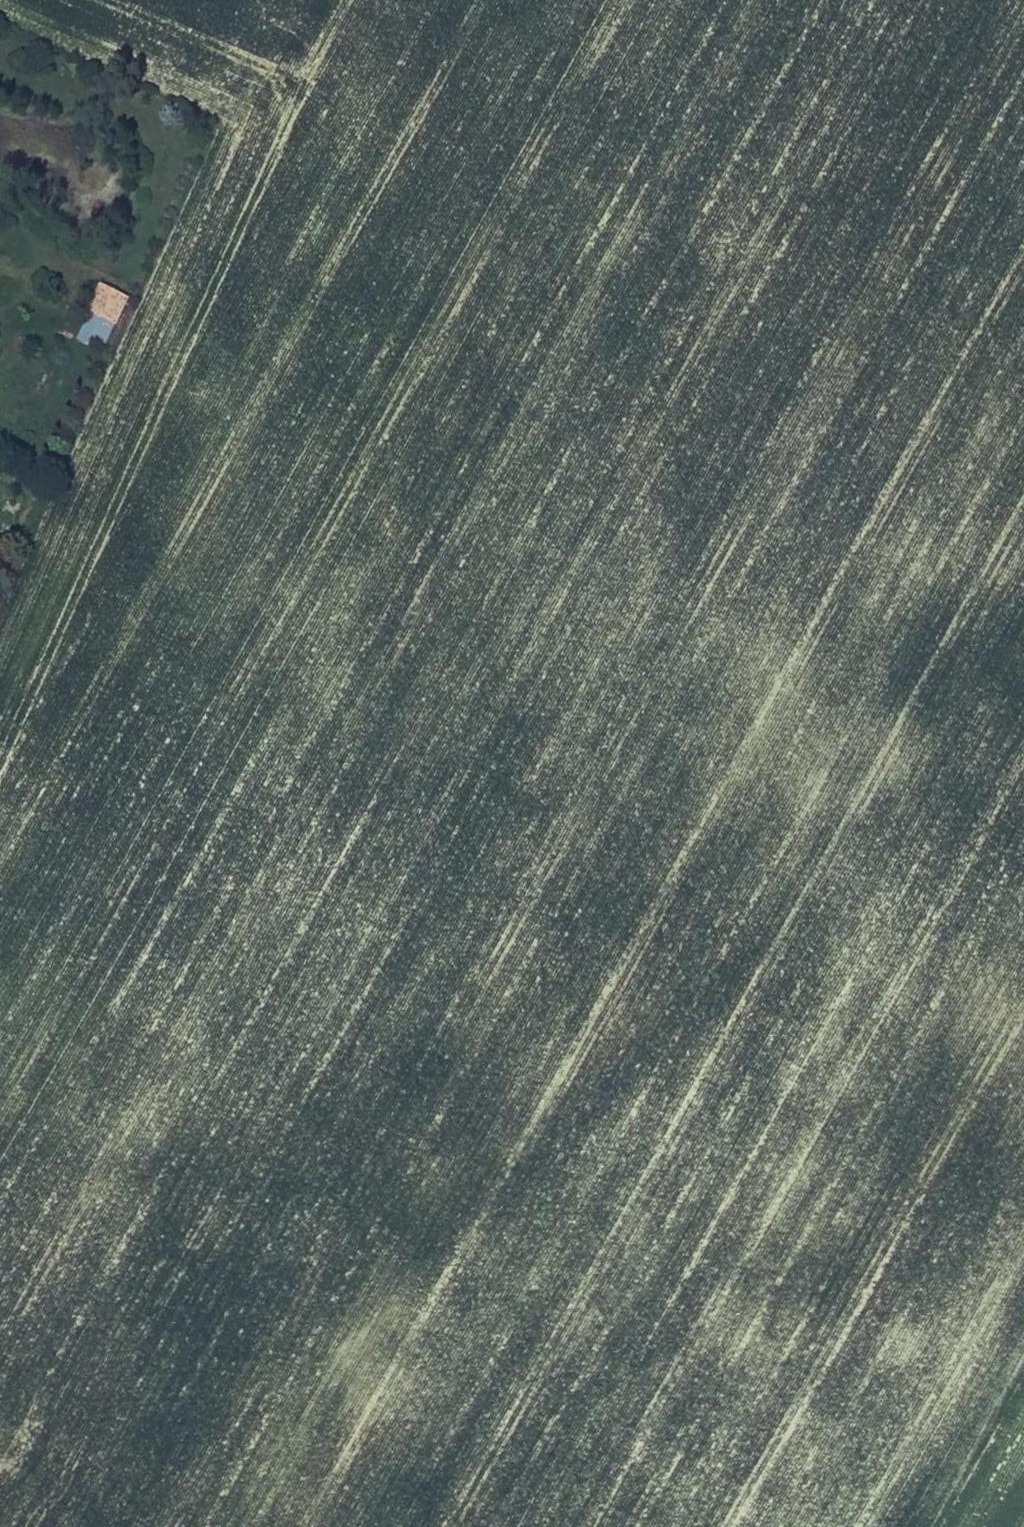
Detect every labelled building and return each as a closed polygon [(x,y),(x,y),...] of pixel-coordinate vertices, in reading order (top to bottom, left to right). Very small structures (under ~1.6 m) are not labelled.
[(128,296),(100,283),(88,310),(116,323),(128,296)]
